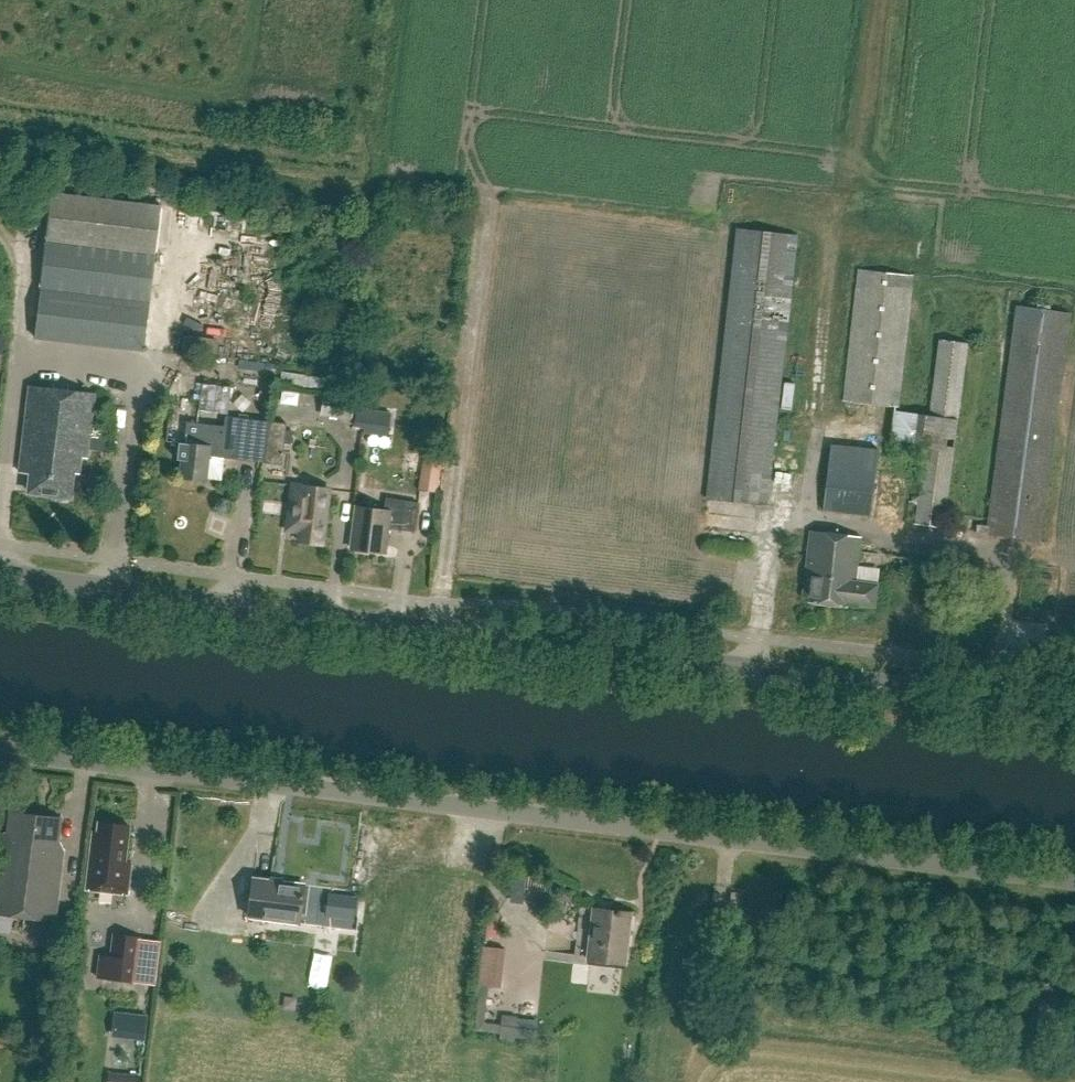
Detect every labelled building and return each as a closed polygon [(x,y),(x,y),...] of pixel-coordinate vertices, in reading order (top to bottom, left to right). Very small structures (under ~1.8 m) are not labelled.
[(145,353),(163,207),(52,194),(35,340),(145,353)] [(767,506),(797,237),(737,230),(707,499),(767,506)] [(899,408),(914,277),(858,270),(843,403),(899,408)] [(1041,543),(1071,314),(1017,307),(1017,303),(1008,301),(1006,315),(1014,316),(987,526),(978,525),(977,533),(985,534),(985,536),(1041,543)] [(944,529),(969,345),(939,341),(929,415),(895,411),(891,443),(925,448),(914,525),(944,529)] [(289,368),(289,378),(322,379),(323,370),(289,368)] [(88,459),(95,395),(30,387),(19,473),(31,474),(29,494),(71,499),(74,474),(80,474),(82,458),(88,459)] [(353,420),(357,397),(326,392),(322,416),(353,420)] [(357,409),(354,426),(363,427),(362,433),(388,437),(392,413),(357,409)] [(269,423),(228,418),(225,417),(224,428),(198,425),(169,422),(167,443),(179,444),(177,461),(182,462),(180,479),(206,482),(207,479),(221,481),(222,479),(224,460),(225,450),(240,452),(248,453),(248,452),(265,454),(269,423)] [(269,423),(265,454),(283,456),(287,425),(269,423)] [(870,519),(878,456),(830,450),(822,513),(870,519)] [(423,466),(441,468),(443,458),(425,455),(423,466)] [(322,546),(327,510),(326,510),(329,491),(293,486),(287,531),(300,533),(299,543),(322,546)] [(415,533),(419,504),(386,499),(384,511),(357,507),(351,549),(385,554),(389,530),(415,533)] [(875,607),(878,584),(856,582),(861,537),(810,531),(802,598),(809,599),(809,603),(847,607),(847,604),(875,607)] [(60,820),(10,813),(7,835),(1,834),(0,845),(0,916),(54,923),(63,853),(57,841),(60,820)] [(125,865),(130,829),(99,825),(96,851),(90,851),(85,891),(127,896),(130,866),(125,865)] [(298,925),(303,887),(253,880),(248,918),(298,925)] [(730,894),(729,905),(740,906),(741,895),(730,894)] [(626,965),(632,915),(594,911),(588,961),(626,965)] [(133,983),(138,939),(112,936),(109,958),(98,957),(96,979),(133,983)] [(489,943),(489,982),(514,982),(513,943),(489,943)] [(135,1014),(132,1034),(144,1036),(147,1016),(135,1014)]
